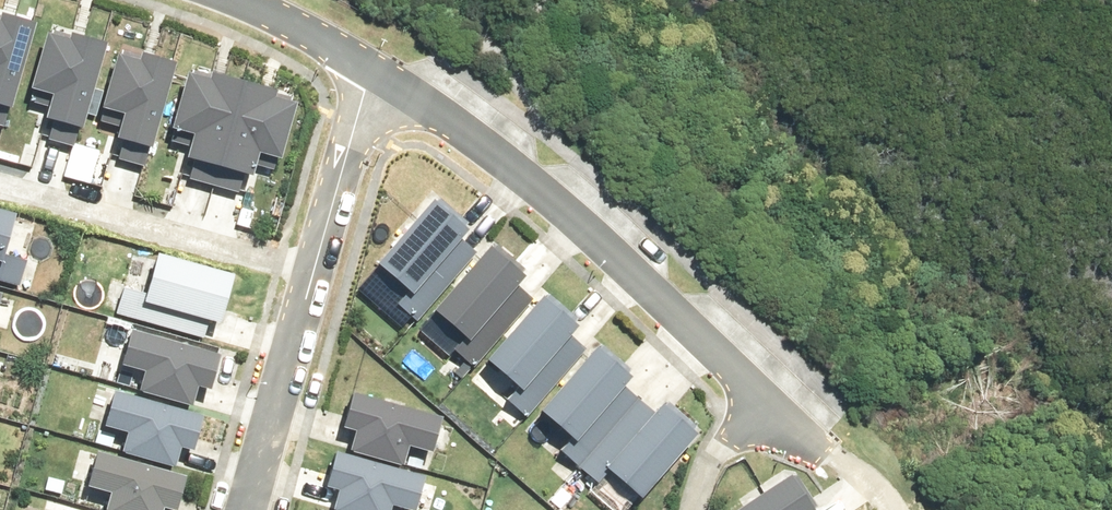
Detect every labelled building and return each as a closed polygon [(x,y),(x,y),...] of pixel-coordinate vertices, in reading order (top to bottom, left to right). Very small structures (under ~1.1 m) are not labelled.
[(13,106),(38,25),(0,13),(0,102),(13,106)] [(50,99),(45,116),(84,128),(109,47),(46,28),(26,91),(50,99)] [(122,114),(117,131),(156,143),(181,63),(118,44),(99,107),(122,114)] [(184,73),(171,125),(197,132),(191,154),(252,169),(258,147),(284,154),(297,102),(184,73)] [(427,191),(370,256),(400,282),(389,295),(411,314),(465,251),(451,239),(465,223),(427,191)] [(18,213),(0,208),(0,279),(18,213)] [(454,285),(436,306),(466,332),(454,345),(476,364),(531,302),(517,290),(531,274),(492,241),(454,285)] [(103,302),(196,327),(211,271),(153,256),(145,287),(110,277),(103,302)] [(8,323),(19,285),(0,279),(0,321),(8,323)] [(544,298),(488,363),(518,389),(506,402),(528,421),(583,358),(569,346),(582,330),(544,298)] [(139,327),(128,366),(154,373),(149,389),(203,405),(208,388),(220,392),(231,354),(139,327)] [(602,350),(546,415),(576,441),(564,454),(586,473),(604,452),(641,411),(627,399),(640,383),(602,350)] [(135,434),(129,456),(182,471),(189,448),(203,453),(213,418),(122,391),(111,427),(135,434)] [(363,428),(357,452),(412,466),(418,442),(444,449),(454,415),(357,391),(349,425),(363,428)] [(641,411),(604,452),(649,492),(698,437),(667,410),(655,424),(641,411)] [(92,509),(151,509),(153,502),(179,509),(188,474),(92,450),(84,484),(97,488),(92,509)] [(333,509),(392,509),(394,504),(417,509),(420,509),(429,476),(333,453),(325,486),(338,490),(333,509)] [(723,509),(810,509),(792,475),(723,509)]
